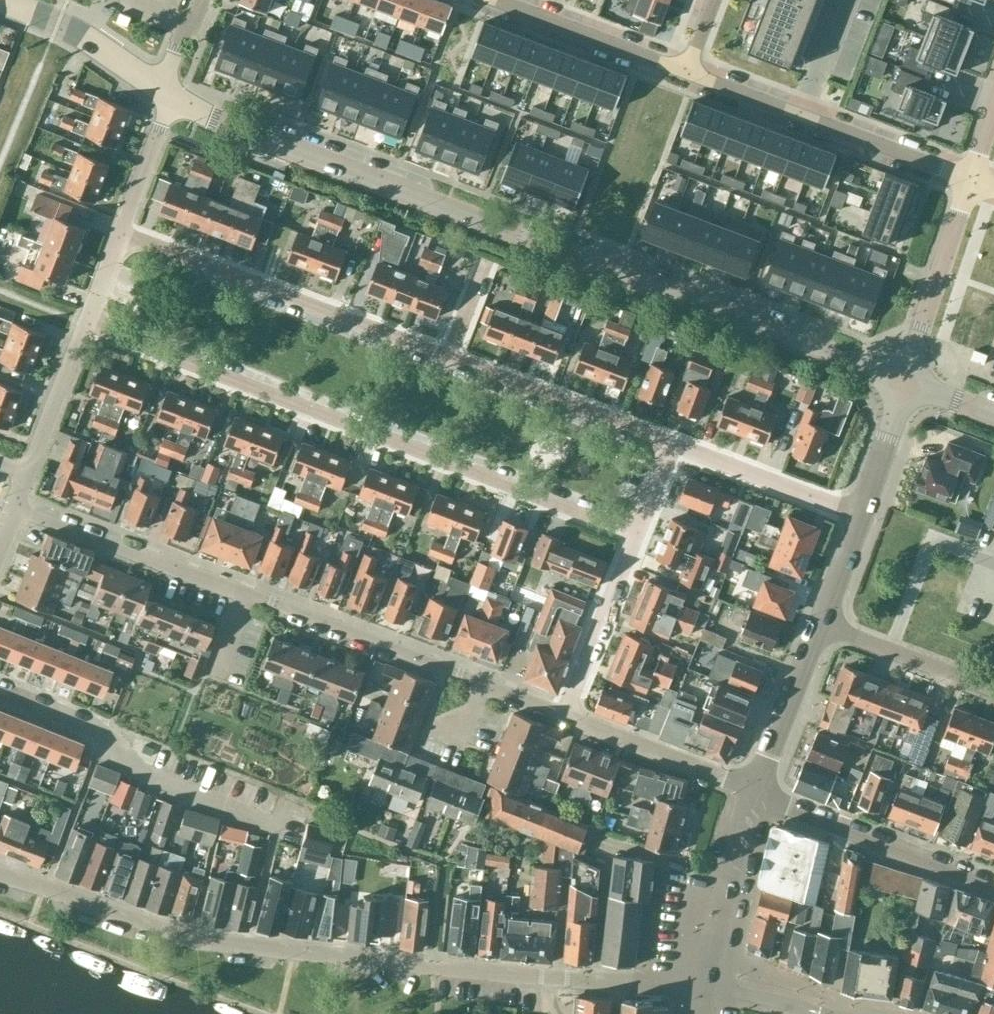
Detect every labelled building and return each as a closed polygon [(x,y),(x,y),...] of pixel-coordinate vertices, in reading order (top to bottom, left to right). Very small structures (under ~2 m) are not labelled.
[(270,0),(241,0),(240,2),(266,11),(270,0)] [(404,0),(379,0),(377,7),(398,15),(404,0)] [(429,0),(404,0),(398,15),(420,23),(429,0)] [(437,0),(429,0),(420,23),(442,31),(452,6),(437,0)] [(668,1),(666,0),(639,0),(634,13),(660,23),(668,1)] [(748,50),(790,67),(816,0),(767,0),(748,50)] [(974,29),(947,18),(952,7),(932,0),(927,0),(920,18),(930,22),(925,35),(965,51),(974,29)] [(236,75),(252,33),(242,29),(245,21),(248,13),(239,10),(236,18),(234,17),(215,67),(236,75)] [(297,27),(302,15),(290,10),(285,23),(297,27)] [(330,26),(342,31),(347,19),(334,14),(330,26)] [(347,19),(342,31),(355,36),(359,24),(347,19)] [(483,21),(471,54),(491,62),(504,29),(483,21)] [(257,83),(276,33),(266,29),(263,37),(252,33),(236,75),(257,83)] [(277,90),(293,48),(282,44),(287,32),(279,29),(277,33),(276,33),(257,83),(277,90)] [(504,29),(491,62),(512,70),(524,37),(504,29)] [(387,48),(391,35),(378,31),(373,43),(387,48)] [(930,63),(957,73),(965,51),(925,35),(919,49),(910,45),(902,65),(926,74),(930,63)] [(524,37),(512,70),(533,78),(545,44),(524,37)] [(395,51),(408,56),(412,44),(399,39),(395,51)] [(303,52),(293,48),(277,90),(298,98),(317,48),(306,44),(303,52)] [(412,44),(408,56),(420,60),(425,48),(412,44)] [(545,44),(533,78),(553,85),(565,52),(545,44)] [(6,59),(9,52),(0,48),(0,57),(6,59)] [(565,52),(553,85),(574,93),(586,60),(565,52)] [(338,113),(354,71),(343,67),(346,59),(336,55),(317,105),(338,113)] [(586,60),(574,93),(594,101),(607,67),(586,60)] [(358,121),(377,71),(367,67),(364,75),(354,71),(338,113),(358,121)] [(607,67),(594,101),(615,108),(627,75),(607,67)] [(901,69),(892,90),(902,94),(894,115),(932,130),(935,122),(937,123),(946,100),(920,89),(924,78),(901,69)] [(378,128),(394,86),(384,82),(387,75),(377,71),(358,121),(378,128)] [(405,90),(394,86),(378,128),(399,136),(418,86),(408,82),(405,90)] [(471,83),(469,91),(480,95),(483,87),(471,83)] [(95,117),(123,128),(130,109),(98,96),(86,92),(86,93),(74,88),(70,99),(98,110),(95,117)] [(416,149),(437,157),(453,115),(443,111),(445,103),(440,101),(443,94),(435,91),(433,98),(435,99),(416,149)] [(492,91),(489,98),(500,102),(503,95),(492,91)] [(503,95),(500,102),(511,107),(514,99),(503,95)] [(693,100),(680,133),(701,141),(713,107),(693,100)] [(532,106),(529,113),(541,118),(542,114),(544,110),(532,106)] [(437,157),(457,165),(473,122),(463,118),(466,111),(456,107),(453,115),(437,157)] [(713,107),(701,141),(721,149),(734,115),(713,107)] [(542,114),(541,118),(552,122),(555,114),(544,110),(542,114)] [(116,147),(123,128),(95,117),(92,125),(76,118),(75,120),(63,115),(59,125),(116,147)] [(734,115),(721,149),(742,156),(754,123),(734,115)] [(473,122),(457,165),(478,173),(497,123),(487,119),(484,126),(473,122)] [(573,121),(570,129),(581,133),(584,125),(573,121)] [(538,123),(535,131),(546,135),(549,127),(538,123)] [(754,123),(742,156),(762,164),(775,130),(754,123)] [(584,125),(581,133),(593,137),(595,129),(584,125)] [(549,127),(546,135),(558,139),(561,131),(549,127)] [(775,130),(762,164),(783,172),(795,138),(775,130)] [(573,136),(570,144),(582,148),(585,140),(573,136)] [(795,138),(783,172),(803,179),(816,146),(795,138)] [(515,141),(500,181),(525,191),(540,150),(515,141)] [(74,172),(102,183),(109,164),(53,142),(49,153),(61,158),(60,159),(76,165),(74,172)] [(816,146),(803,179),(824,187),(837,153),(816,146)] [(540,150),(525,191),(549,200),(565,160),(540,150)] [(205,163),(207,158),(197,155),(196,160),(194,159),(187,178),(198,182),(205,163)] [(682,158),(679,166),(691,170),(694,163),(682,158)] [(565,160),(549,200),(574,209),(589,169),(565,160)] [(215,167),(205,163),(198,182),(208,185),(215,167)] [(694,163),(691,170),(702,175),(705,167),(694,163)] [(95,202),(102,183),(74,172),(71,180),(54,173),(53,174),(42,170),(38,181),(95,202)] [(843,170),(840,178),(851,182),(854,174),(843,170)] [(885,172),(877,191),(911,204),(918,184),(885,172)] [(687,178),(678,174),(672,188),(682,192),(687,178)] [(723,174),(720,181),(731,186),(734,178),(723,174)] [(228,238),(249,180),(239,177),(228,205),(216,200),(205,229),(228,238)] [(734,178),(731,186),(742,190),(745,182),(734,178)] [(260,184),(249,180),(228,238),(251,246),(254,239),(265,243),(274,222),(251,213),(255,202),(254,201),(260,184)] [(194,192),(171,183),(160,212),(183,220),(194,192)] [(763,189),(760,197),(772,201),(774,193),(763,189)] [(835,189),(832,197),(844,201),(847,194),(835,189)] [(877,191),(870,211),(903,224),(911,204),(877,191)] [(205,229),(216,200),(194,192),(183,220),(205,229)] [(774,193),(772,201),(783,205),(786,197),(774,193)] [(45,243),(75,255),(85,228),(66,221),(71,207),(37,194),(32,208),(42,212),(39,219),(44,221),(37,239),(45,242),(45,243)] [(664,243),(677,209),(681,199),(671,195),(667,206),(656,201),(643,235),(664,243)] [(832,197),(830,205),(841,209),(844,201),(832,197)] [(795,201),(792,209),(804,213),(807,205),(795,201)] [(684,251),(701,206),(691,203),(687,213),(677,209),(664,243),(684,251)] [(704,259),(717,225),(707,221),(711,210),(701,206),(684,251),(704,259)] [(311,269),(333,214),(320,209),(316,222),(317,222),(311,237),(298,231),(286,260),(311,269)] [(725,266),(742,222),(741,222),(744,213),(735,210),(732,218),(728,229),(717,225),(704,259),(725,266)] [(870,211),(862,231),(896,244),(903,224),(870,211)] [(345,219),(333,214),(311,269),(336,279),(347,251),(332,245),(338,229),(340,230),(345,219)] [(390,299),(401,271),(394,268),(404,244),(406,245),(410,235),(394,229),(396,224),(382,219),(378,228),(382,230),(378,262),(367,291),(390,299)] [(751,226),(742,222),(725,266),(746,274),(759,240),(747,236),(751,226)] [(65,281),(75,255),(45,243),(45,242),(37,239),(37,240),(34,239),(35,238),(16,231),(11,243),(41,254),(35,270),(22,265),(17,279),(40,288),(46,274),(65,281)] [(785,289),(801,247),(791,243),(794,236),(783,232),(764,281),(785,289)] [(805,297),(821,255),(811,251),(814,243),(804,240),(801,247),(785,289),(805,297)] [(858,246),(849,243),(846,253),(854,257),(858,246)] [(427,270),(435,250),(424,246),(417,266),(427,270)] [(445,254),(435,250),(427,270),(438,274),(445,254)] [(826,305),(845,255),(835,251),(832,259),(821,255),(805,297),(826,305)] [(846,313),(862,270),(851,266),(854,259),(845,255),(826,305),(846,313)] [(872,274),(862,270),(846,313),(867,320),(886,271),(875,267),(872,274)] [(424,279),(401,271),(390,299),(413,308),(424,279)] [(522,305),(529,286),(524,284),(526,278),(508,272),(503,285),(516,290),(512,301),(522,305)] [(447,288),(424,279),(413,308),(436,317),(447,288)] [(508,344),(530,353),(541,324),(529,320),(533,309),(540,290),(529,286),(522,305),(518,316),(508,344)] [(541,324),(530,353),(553,362),(564,333),(551,328),(555,317),(556,317),(562,299),(550,295),(544,313),(545,313),(541,324)] [(598,379),(625,310),(613,305),(603,332),(604,332),(598,347),(584,341),(573,370),(598,379)] [(508,344),(518,316),(495,307),(485,336),(508,344)] [(636,314),(625,310),(598,379),(623,389),(634,360),(620,355),(625,340),(626,340),(636,314)] [(37,353),(44,334),(0,317),(0,330),(11,334),(9,342),(37,353)] [(660,343),(666,326),(656,323),(650,339),(644,355),(653,358),(651,362),(638,394),(662,404),(674,371),(662,366),(667,351),(658,347),(660,343)] [(710,373),(720,347),(697,338),(681,380),(688,382),(677,409),(699,418),(711,389),(701,385),(706,372),(710,373)] [(37,353),(9,342),(6,349),(1,348),(0,347),(0,360),(30,372),(37,353)] [(984,364),(987,354),(976,350),(972,359),(984,364)] [(89,435),(100,439),(125,374),(100,364),(89,393),(104,398),(98,413),(97,413),(92,425),(93,425),(89,435)] [(752,405),(763,410),(768,396),(769,396),(773,383),(772,382),(777,370),(767,365),(762,379),(750,374),(745,387),(757,391),(752,405)] [(125,374),(100,439),(111,443),(119,421),(124,406),(139,412),(150,383),(125,374)] [(809,404),(816,384),(802,379),(795,399),(809,404)] [(15,410),(22,391),(0,382),(0,404),(15,410)] [(157,418),(181,428),(192,400),(167,390),(157,418)] [(741,434),(752,405),(727,396),(716,424),(741,434)] [(838,433),(851,401),(839,396),(833,412),(825,409),(819,412),(807,407),(794,441),(797,442),(792,454),(814,462),(827,429),(838,433)] [(176,443),(171,456),(182,460),(193,432),(206,437),(217,409),(192,400),(181,428),(176,443)] [(15,410),(0,404),(0,426),(8,429),(15,410)] [(752,405),(741,434),(766,443),(777,415),(763,410),(752,405)] [(249,454),(260,425),(235,416),(224,444),(238,450),(232,465),(231,464),(226,477),(238,481),(243,468),(244,468),(249,454)] [(285,435),(260,425),(249,454),(274,463),(285,435)] [(158,451),(171,456),(176,443),(163,438),(158,451)] [(53,489),(68,495),(81,462),(69,458),(71,452),(76,454),(79,444),(70,440),(59,469),(61,470),(53,489)] [(291,470),(315,479),(316,479),(327,451),(302,441),(291,470)] [(949,441),(941,462),(927,456),(921,471),(920,470),(914,487),(947,500),(948,498),(955,501),(960,486),(953,484),(956,475),(974,482),(984,455),(949,441)] [(68,495),(92,504),(114,447),(102,443),(95,463),(97,464),(95,468),(81,462),(68,495)] [(114,447),(92,504),(109,511),(119,486),(125,489),(128,480),(114,475),(115,471),(117,472),(125,451),(114,447)] [(315,479),(309,494),(311,494),(306,507),(304,506),(314,511),(317,512),(322,499),(321,498),(326,483),(341,489),(352,460),(327,451),(316,479),(315,479)] [(155,463),(166,467),(167,465),(171,456),(159,452),(155,463)] [(171,456),(167,465),(183,471),(186,462),(171,456)] [(166,468),(166,467),(155,463),(150,475),(167,482),(171,470),(166,468)] [(361,528),(373,532),(394,477),(369,467),(358,496),(371,501),(366,515),(361,528)] [(255,472),(244,468),(243,468),(238,481),(250,486),(255,472)] [(186,505),(191,491),(194,483),(183,479),(185,474),(172,469),(165,489),(178,493),(175,501),(174,500),(162,531),(186,540),(198,509),(186,505)] [(140,475),(129,503),(124,517),(136,521),(137,523),(143,526),(145,524),(149,526),(160,496),(144,490),(149,478),(140,475)] [(394,477),(373,532),(385,537),(389,524),(388,524),(394,509),(408,515),(419,486),(394,477)] [(727,506),(729,503),(731,496),(718,490),(719,489),(688,477),(678,501),(709,513),(714,501),(727,506)] [(426,521),(448,530),(450,531),(461,502),(436,493),(426,521)] [(203,546),(226,555),(248,500),(236,495),(226,521),(214,516),(203,546)] [(991,503),(982,525),(991,528),(993,521),(993,495),(991,503)] [(248,500),(226,555),(250,564),(261,534),(249,530),(258,504),(248,500)] [(736,510),(748,515),(752,505),(740,500),(736,510)] [(450,531),(448,530),(442,545),(444,546),(439,558),(451,563),(455,552),(455,551),(461,535),(476,540),(486,512),(461,502),(450,531)] [(745,527),(761,533),(762,532),(810,551),(819,527),(789,516),(784,530),(766,523),(771,510),(754,504),(745,527)] [(281,512),(280,512),(276,525),(260,568),(269,572),(270,574),(277,577),(279,575),(282,576),(293,547),(278,542),(281,532),(288,534),(295,515),(281,510),(281,512)] [(672,518),(664,538),(692,549),(692,550),(697,552),(702,540),(705,531),(672,518)] [(514,562),(528,528),(504,519),(491,552),(482,549),(477,561),(469,583),(470,583),(488,590),(498,593),(506,573),(499,570),(503,558),(514,562)] [(323,526),(318,525),(310,522),(307,530),(288,579),(297,582),(299,585),(304,587),(307,586),(310,587),(321,558),(307,552),(314,534),(320,536),(323,526)] [(718,550),(732,556),(740,533),(726,528),(718,550)] [(762,532),(761,533),(758,542),(776,549),(771,562),(801,574),(810,551),(762,532)] [(47,533),(38,556),(64,567),(74,544),(47,533)] [(560,540),(543,533),(532,561),(550,568),(555,553),(573,560),(567,574),(596,586),(599,581),(601,582),(606,570),(604,569),(607,562),(559,543),(560,540)] [(343,551),(344,551),(338,565),(327,561),(316,589),(336,597),(352,554),(356,555),(362,541),(348,536),(343,551)] [(692,549),(664,538),(656,558),(683,569),(679,579),(702,589),(708,575),(695,570),(702,554),(692,550),(692,549)] [(444,546),(442,545),(432,541),(427,554),(439,558),(444,546)] [(74,544),(64,567),(68,568),(93,578),(99,564),(89,560),(92,551),(74,544)] [(758,553),(738,545),(733,558),(753,566),(758,553)] [(371,547),(368,554),(366,553),(355,579),(357,580),(349,602),(361,607),(360,610),(370,614),(372,611),(374,612),(387,578),(372,572),(380,550),(371,547)] [(718,550),(715,558),(729,564),(732,556),(718,550)] [(32,553),(23,576),(73,596),(77,586),(68,582),(65,585),(62,584),(68,568),(64,567),(38,556),(32,553)] [(414,560),(408,558),(399,555),(395,567),(391,576),(398,578),(384,616),(387,616),(388,619),(393,621),(396,620),(403,623),(417,584),(406,580),(410,570),(414,560)] [(729,564),(715,558),(712,566),(726,572),(729,564)] [(104,566),(85,615),(95,619),(98,611),(96,607),(98,604),(101,605),(113,610),(127,575),(104,566)] [(794,591),(764,579),(744,571),(740,584),(754,589),(756,584),(762,586),(755,603),(785,615),(794,591)] [(127,575),(113,610),(126,615),(121,629),(131,633),(144,598),(150,583),(127,575)] [(470,583),(469,583),(450,575),(449,575),(446,584),(450,585),(443,602),(431,598),(419,631),(431,636),(432,634),(444,639),(456,608),(459,610),(470,583)] [(73,596),(23,576),(14,599),(50,613),(56,597),(60,598),(61,602),(69,605),(73,596)] [(676,616),(694,624),(695,623),(704,627),(711,610),(701,607),(699,611),(682,605),(687,594),(681,592),(676,591),(647,579),(638,601),(667,613),(667,612),(676,616)] [(94,586),(82,582),(77,595),(90,599),(94,586)] [(576,625),(586,600),(553,588),(527,649),(534,652),(524,679),(557,692),(570,657),(569,656),(581,626),(576,625)] [(467,647),(476,651),(495,599),(487,596),(479,618),(467,613),(455,643),(458,644),(459,646),(464,648),(467,647)] [(211,624),(144,598),(131,633),(130,633),(145,639),(142,648),(156,654),(159,645),(190,656),(183,674),(196,679),(215,629),(210,627),(211,624)] [(495,599),(476,651),(485,654),(486,656),(491,658),(494,657),(496,658),(508,629),(495,624),(504,603),(495,599)] [(662,625),(667,613),(638,601),(629,623),(658,635),(669,639),(673,629),(662,625)] [(777,635),(782,623),(735,605),(729,619),(744,624),(740,636),(772,648),(773,646),(776,644),(779,639),(777,635)] [(30,612),(14,606),(11,615),(15,617),(10,630),(0,626),(0,655),(12,659),(21,635),(20,634),(25,620),(27,621),(30,612)] [(84,613),(74,610),(70,621),(80,624),(84,613)] [(42,617),(30,612),(27,621),(39,626),(42,617)] [(694,624),(676,616),(672,627),(690,634),(694,624)] [(75,640),(79,631),(60,624),(56,633),(75,640)] [(722,648),(726,637),(703,627),(699,639),(722,648)] [(87,635),(79,631),(75,640),(84,644),(87,635)] [(645,667),(645,665),(654,645),(625,633),(616,655),(645,667)] [(36,669),(46,644),(21,635),(12,659),(36,669)] [(281,688),(296,646),(274,637),(263,665),(276,670),(271,684),(281,688)] [(131,663),(135,653),(105,641),(101,651),(131,663)] [(715,647),(699,641),(695,649),(711,655),(715,647)] [(60,679),(70,654),(46,644),(36,669),(60,679)] [(319,654),(296,646),(281,688),(291,692),(296,678),(309,682),(319,654)] [(84,688),(94,664),(70,654),(60,679),(84,688)] [(341,663),(319,654),(309,682),(321,687),(316,701),(326,705),(341,663)] [(654,670),(654,668),(645,665),(645,667),(616,655),(607,677),(646,693),(650,682),(668,688),(672,678),(654,670)] [(763,671),(736,660),(723,655),(719,664),(732,670),(726,684),(753,694),(754,691),(758,690),(760,685),(758,682),(763,671)] [(658,658),(654,668),(654,670),(672,678),(677,664),(658,658)] [(364,671),(341,663),(326,705),(336,709),(341,695),(354,700),(364,671)] [(396,676),(388,697),(424,710),(435,682),(385,663),(382,671),(396,676)] [(119,674),(94,664),(84,688),(100,694),(102,688),(111,691),(119,674)] [(871,727),(888,683),(866,675),(867,674),(844,665),(842,670),(840,669),(831,694),(832,695),(831,699),(829,698),(825,710),(820,724),(836,730),(837,729),(867,740),(872,727),(871,727)] [(742,721),(752,698),(712,682),(703,706),(742,721)] [(889,714),(900,719),(911,692),(888,683),(871,727),(872,727),(883,731),(889,714)] [(609,686),(608,691),(602,689),(594,711),(626,723),(630,711),(642,715),(649,699),(631,692),(630,694),(609,686)] [(685,690),(678,687),(675,696),(681,699),(685,690)] [(906,760),(921,766),(930,743),(915,737),(929,699),(911,692),(900,719),(911,723),(904,740),(913,743),(906,760)] [(372,698),(362,694),(358,705),(367,709),(372,698)] [(670,708),(660,734),(660,735),(726,761),(733,742),(734,742),(741,724),(705,710),(700,722),(691,719),(696,705),(675,696),(670,708)] [(424,710),(388,697),(386,705),(371,699),(367,712),(417,730),(424,710)] [(324,706),(316,703),(311,715),(319,718),(324,706)] [(648,729),(660,734),(670,708),(658,703),(648,729)] [(956,772),(977,715),(954,707),(940,745),(952,750),(950,755),(949,754),(944,767),(956,772)] [(335,712),(324,708),(320,719),(331,723),(335,712)] [(13,715),(0,710),(0,739),(2,740),(13,715)] [(417,730),(367,712),(364,719),(378,724),(373,738),(409,751),(417,730)] [(513,712),(503,741),(539,754),(546,734),(560,739),(563,731),(513,712)] [(25,749),(36,724),(13,715),(2,740),(25,749)] [(977,715),(956,772),(967,776),(972,763),(969,762),(970,762),(976,748),(989,753),(993,739),(993,722),(977,715)] [(311,718),(308,727),(330,736),(334,726),(311,718)] [(48,759),(58,733),(36,724),(25,749),(48,759)] [(393,792),(408,753),(375,740),(353,731),(347,746),(378,759),(369,782),(393,792)] [(838,769),(846,750),(862,756),(866,747),(850,740),(848,745),(817,732),(812,744),(809,745),(806,750),(808,754),(807,757),(838,769)] [(81,742),(58,733),(48,759),(71,768),(81,742)] [(342,741),(332,737),(326,751),(336,755),(342,741)] [(503,741),(495,761),(545,779),(550,767),(542,764),(538,766),(534,765),(539,754),(503,741)] [(569,797),(579,800),(598,751),(575,742),(561,778),(574,783),(569,797)] [(598,751),(579,800),(588,804),(594,790),(607,795),(621,759),(598,751)] [(436,764),(408,753),(393,792),(417,801),(426,780),(430,781),(431,779),(430,779),(436,764)] [(869,770),(871,770),(858,804),(866,808),(868,810),(872,812),(875,811),(877,812),(890,778),(888,777),(894,760),(876,753),(869,770)] [(6,774),(14,778),(19,764),(11,761),(6,774)] [(545,779),(495,761),(487,781),(523,795),(530,778),(533,779),(535,784),(542,787),(545,779)] [(828,792),(836,774),(805,761),(794,789),(837,806),(841,797),(828,792)] [(658,798),(665,774),(640,767),(625,762),(622,771),(637,777),(633,791),(658,798)] [(19,764),(14,778),(23,781),(28,767),(19,764)] [(111,793),(119,773),(96,764),(88,785),(111,793)] [(426,805),(450,814),(465,776),(436,764),(430,779),(431,779),(435,781),(426,805)] [(911,824),(922,794),(909,789),(914,776),(905,773),(889,816),(911,824)] [(687,780),(665,774),(658,798),(681,804),(681,803),(687,780)] [(949,790),(953,791),(957,779),(945,774),(941,786),(940,786),(935,799),(922,794),(911,824),(933,833),(949,790)] [(465,776),(450,814),(474,824),(484,798),(480,797),(485,784),(465,776)] [(60,796),(65,782),(56,778),(51,792),(60,796)] [(554,780),(547,778),(544,786),(551,789),(554,780)] [(128,809),(137,786),(129,783),(118,779),(109,801),(128,809)] [(957,779),(953,791),(938,830),(944,832),(942,836),(965,845),(981,802),(982,799),(986,790),(957,779)] [(595,826),(496,787),(485,816),(554,843),(552,867),(561,868),(560,875),(571,876),(573,850),(584,854),(595,826)] [(5,788),(0,800),(0,802),(10,805),(15,792),(5,788)] [(143,818),(151,794),(138,789),(130,814),(143,818)] [(982,799),(981,802),(987,805),(982,817),(971,847),(980,851),(981,854),(986,856),(989,854),(993,855),(993,853),(993,822),(991,821),(993,813),(993,793),(986,790),(982,799)] [(658,798),(654,813),(652,813),(650,809),(633,804),(630,814),(681,828),(688,805),(681,803),(681,804),(658,798)] [(143,904),(176,805),(163,800),(153,831),(161,833),(157,847),(152,845),(147,861),(136,857),(123,897),(143,904)] [(27,823),(13,857),(37,866),(43,852),(52,855),(70,808),(61,805),(50,832),(27,823)] [(177,835),(189,838),(196,812),(184,809),(177,835)] [(199,841),(206,815),(196,812),(189,838),(199,841)] [(13,857),(27,823),(3,813),(0,821),(0,852),(13,857)] [(648,826),(650,827),(646,844),(675,852),(681,828),(630,814),(627,823),(636,825),(635,827),(644,829),(648,826)] [(218,819),(206,815),(199,841),(210,844),(218,819)] [(307,823),(301,845),(328,852),(334,831),(307,823)] [(784,826),(783,830),(782,830),(780,830),(779,830),(778,831),(776,832),(776,833),(775,834),(763,886),(814,904),(829,841),(784,826)] [(424,831),(413,827),(407,844),(417,848),(424,831)] [(77,881),(93,840),(94,837),(71,828),(54,872),(77,881)] [(93,840),(77,881),(97,888),(113,847),(117,837),(107,834),(104,844),(93,840)] [(474,858),(476,846),(461,841),(459,855),(458,864),(473,865),(474,858)] [(260,847),(255,846),(243,843),(223,924),(246,929),(257,887),(246,885),(248,874),(253,875),(260,847)] [(834,908),(853,913),(863,855),(864,854),(844,847),(834,908)] [(136,857),(137,855),(116,848),(101,890),(122,897),(136,857)] [(184,857),(162,849),(143,905),(165,912),(184,857)] [(654,860),(614,855),(602,962),(634,965),(641,899),(649,900),(654,860)] [(331,939),(341,858),(332,856),(326,877),(333,879),(330,895),(322,893),(310,937),(331,939)] [(599,868),(573,857),(571,876),(569,910),(565,959),(591,962),(599,868)] [(863,858),(859,883),(870,886),(875,862),(863,858)] [(880,889),(884,865),(875,862),(870,886),(880,889)] [(271,865),(269,875),(254,930),(276,933),(290,881),(281,878),(283,868),(271,865)] [(558,907),(560,875),(561,868),(552,867),(534,865),(530,905),(558,907)] [(890,891),(894,868),(884,865),(880,889),(890,891)] [(193,866),(190,875),(179,871),(167,913),(188,921),(203,869),(193,866)] [(894,868),(890,891),(918,898),(923,877),(894,868)] [(226,870),(223,879),(210,876),(199,919),(222,925),(235,872),(226,870)] [(923,877),(918,898),(914,910),(941,919),(950,887),(923,877)] [(469,897),(454,896),(453,913),(448,951),(473,954),(478,916),(481,883),(471,883),(469,897)] [(305,936),(317,894),(290,887),(278,929),(305,936)] [(762,887),(756,915),(784,922),(785,919),(786,919),(791,896),(762,887)] [(936,943),(932,955),(942,957),(943,953),(955,954),(958,943),(964,943),(966,928),(975,895),(955,888),(947,921),(947,922),(940,944),(936,943)] [(507,893),(501,957),(552,962),(556,922),(544,921),(544,920),(539,919),(539,920),(512,918),(512,912),(517,912),(518,896),(515,895),(515,894),(507,893)] [(993,902),(975,895),(966,928),(964,943),(969,944),(974,931),(985,936),(993,902)] [(391,935),(395,900),(362,896),(361,904),(350,903),(346,939),(365,941),(366,933),(391,935)] [(807,902),(791,896),(786,919),(802,923),(807,902)] [(499,957),(505,900),(484,897),(478,954),(499,957)] [(426,900),(418,900),(404,898),(399,946),(420,948),(426,900)] [(822,908),(813,904),(807,931),(793,928),(785,962),(788,963),(787,964),(809,972),(817,933),(818,933),(822,908)] [(854,914),(853,914),(835,910),(831,935),(819,932),(810,973),(832,981),(839,947),(848,949),(854,914)] [(756,915),(747,948),(768,956),(775,926),(782,928),(784,922),(756,915)] [(987,952),(979,949),(969,979),(982,983),(993,986),(993,925),(987,952)] [(937,939),(915,933),(909,931),(900,964),(901,972),(895,1000),(918,1007),(925,980),(912,976),(916,963),(928,967),(932,955),(936,943),(937,939)] [(898,955),(848,949),(842,990),(891,997),(898,955)] [(982,983),(969,979),(934,970),(923,1008),(945,1013),(973,1013),(978,997),(980,992),(982,983)] [(982,983),(980,992),(978,997),(982,998),(985,988),(993,991),(993,986),(982,983)] [(985,988),(982,998),(976,1013),(993,1013),(993,991),(985,988)] [(609,998),(574,996),(573,1013),(608,1013),(609,998)] [(667,1006),(652,1005),(652,1001),(623,999),(622,1013),(667,1013),(667,1006)]
